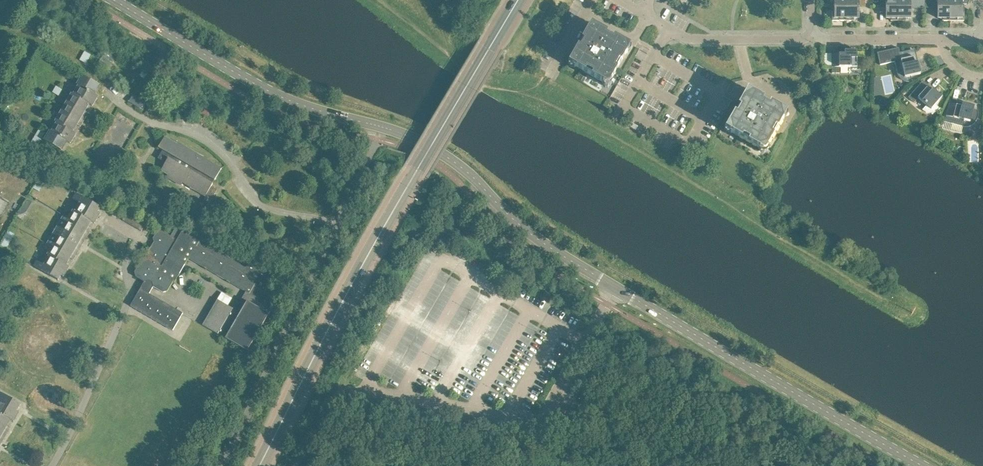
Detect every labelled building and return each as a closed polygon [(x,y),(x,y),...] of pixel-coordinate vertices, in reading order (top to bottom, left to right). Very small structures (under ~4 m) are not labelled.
[(847,0),(834,0),(834,12),(832,12),(832,21),(847,21),(847,0)] [(865,6),(865,0),(847,0),(847,21),(854,21),(854,18),(859,18),(859,6),(865,6)] [(898,0),(880,0),(880,6),(886,6),(886,18),(891,18),(891,21),(898,21),(898,0)] [(898,21),(906,21),(906,18),(911,18),(911,5),(917,5),(917,0),(898,0),(898,21)] [(950,0),(924,0),(925,6),(938,6),(938,18),(942,18),(942,21),(950,21),(950,0)] [(962,4),(962,0),(950,0),(950,21),(964,21),(964,12),(962,12),(962,4)] [(628,53),(628,52),(625,43),(624,44),(615,39),(614,42),(606,37),(607,35),(598,29),(597,27),(588,30),(588,32),(574,57),(572,58),(574,67),(576,67),(602,82),(602,83),(612,81),(611,79),(626,53),(628,53)] [(878,53),(877,53),(880,65),(895,62),(897,72),(898,74),(899,76),(900,78),(902,80),(904,81),(906,82),(908,82),(910,82),(912,82),(912,81),(911,76),(921,74),(917,59),(914,60),(912,50),(900,53),(899,48),(898,48),(898,49),(892,51),(892,49),(892,50),(892,51),(885,52),(884,51),(884,52),(878,54),(878,53)] [(857,62),(857,51),(842,51),(842,54),(832,54),(832,73),(840,73),(840,67),(852,67),(853,69),(855,69),(857,69),(859,67),(859,65),(859,63),(857,62)] [(98,96),(96,94),(101,85),(83,75),(78,84),(79,85),(74,94),(72,93),(56,122),(57,123),(52,132),(49,131),(44,139),(63,151),(68,142),(71,143),(76,133),(73,131),(77,125),(80,126),(88,113),(85,111),(89,104),(93,106),(98,96)] [(923,109),(922,110),(925,112),(928,113),(931,113),(935,112),(938,111),(940,109),(940,108),(939,109),(935,105),(942,97),(931,87),(929,90),(921,83),(908,97),(914,102),(918,98),(927,105),(923,110),(923,109)] [(745,98),(743,101),(730,123),(728,124),(731,133),(733,133),(758,147),(759,149),(768,147),(768,145),(782,119),(784,119),(782,109),(780,110),(772,105),(770,108),(763,103),(763,100),(754,95),(754,93),(744,96),(745,98)] [(148,102),(134,94),(129,102),(143,110),(148,102)] [(978,113),(978,110),(977,110),(974,109),(974,106),(960,102),(959,106),(949,103),(944,122),(962,126),(965,127),(968,127),(971,126),(973,124),(976,122),(977,119),(978,116),(978,113)] [(152,116),(163,120),(166,111),(155,108),(150,103),(145,111),(152,117),(152,116)] [(212,179),(215,181),(222,168),(201,156),(200,158),(197,156),(198,155),(178,143),(177,144),(165,137),(159,148),(164,151),(160,158),(166,162),(161,170),(168,175),(167,177),(181,185),(182,182),(206,196),(213,184),(210,182),(212,179)] [(42,173),(33,187),(40,191),(48,177),(42,173)] [(65,215),(56,230),(47,245),(52,248),(48,255),(50,256),(45,265),(37,260),(34,266),(58,280),(61,275),(64,276),(69,267),(66,265),(70,258),(73,260),(91,230),(87,228),(91,221),(95,223),(100,213),(98,212),(101,207),(76,193),(73,198),(81,203),(76,211),(74,210),(70,218),(65,215)] [(126,214),(123,220),(141,231),(145,225),(126,214)] [(153,287),(163,292),(168,291),(173,281),(175,282),(189,258),(246,292),(235,310),(218,299),(203,325),(247,351),(278,299),(264,292),(276,272),(251,258),(246,268),(183,231),(176,243),(172,241),(174,239),(161,231),(158,232),(154,239),(155,242),(147,257),(143,258),(135,272),(136,277),(145,282),(131,306),(173,330),(183,313),(149,294),(153,287)] [(6,249),(11,240),(5,236),(0,244),(0,245),(6,249)] [(0,392),(0,445),(10,428),(7,426),(11,420),(14,421),(20,412),(17,410),(21,404),(0,392)]
